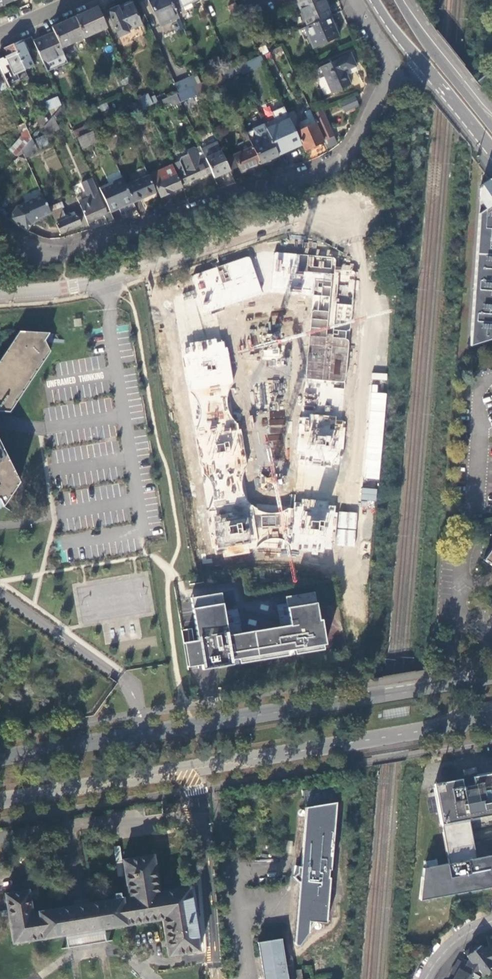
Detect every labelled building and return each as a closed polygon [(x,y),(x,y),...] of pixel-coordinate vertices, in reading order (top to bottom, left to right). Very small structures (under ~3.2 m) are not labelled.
[(170,0),(148,0),(160,27),(179,19),(175,11),(170,0)] [(175,11),(200,0),(170,0),(175,11)] [(330,16),(323,0),(307,0),(299,4),(297,4),(307,27),(330,16)] [(119,37),(123,46),(133,42),(132,40),(144,35),(140,26),(141,25),(131,4),(118,10),(117,7),(107,12),(118,37),(119,37)] [(241,16),(235,4),(228,7),(233,20),(241,16)] [(64,54),(68,52),(65,47),(106,28),(97,7),(52,28),(54,33),(64,54)] [(340,38),(330,16),(307,27),(305,28),(314,49),(340,38)] [(64,55),(64,54),(54,33),(33,42),(37,50),(39,54),(43,64),(64,55)] [(14,45),(25,70),(33,66),(27,52),(29,51),(24,40),(14,45)] [(25,70),(14,45),(5,49),(9,57),(0,61),(0,68),(5,79),(25,70)] [(266,46),(256,51),(259,57),(260,56),(269,53),(266,46)] [(276,56),(284,53),(281,47),(274,51),(276,56)] [(350,55),(321,69),(333,95),(350,87),(344,73),(356,68),(350,55)] [(256,68),(264,64),(260,56),(259,57),(238,67),(240,72),(255,65),(256,68)] [(240,72),(238,67),(219,75),(222,80),(240,72)] [(218,76),(210,80),(212,86),(221,82),(218,76)] [(188,78),(175,84),(179,93),(186,89),(192,87),(188,78)] [(212,86),(210,80),(200,84),(203,90),(212,86)] [(198,85),(192,87),(196,97),(202,94),(198,85)] [(190,98),(186,89),(179,93),(176,94),(179,100),(180,103),(190,98)] [(153,92),(138,99),(139,102),(142,109),(166,98),(164,94),(155,97),(153,92)] [(179,100),(176,94),(169,97),(172,103),(179,100)] [(45,102),(52,117),(61,105),(58,96),(45,102)] [(345,112),(358,106),(355,98),(341,104),(345,112)] [(142,109),(139,102),(129,106),(132,113),(142,109)] [(0,110),(0,132),(1,134),(17,127),(21,136),(9,150),(17,157),(17,156),(22,151),(25,148),(29,143),(32,140),(16,103),(0,110)] [(336,144),(322,111),(313,115),(327,148),(336,144)] [(45,126),(49,135),(59,130),(53,118),(45,126)] [(310,126),(307,121),(307,120),(300,123),(303,129),(296,132),(304,151),(323,143),(314,124),(310,126)] [(252,147),(260,164),(278,156),(268,135),(264,125),(247,132),(246,129),(244,130),(252,147)] [(76,138),(88,133),(85,126),(73,132),(76,138)] [(101,133),(99,128),(92,131),(93,132),(95,138),(97,137),(96,135),(101,133)] [(278,156),(281,162),(300,153),(296,143),(291,145),(290,142),(284,145),(278,131),(268,135),(278,156)] [(95,138),(93,132),(78,139),(82,149),(97,142),(95,138)] [(34,139),(39,149),(49,144),(44,134),(34,139)] [(211,172),(214,178),(230,171),(230,170),(222,153),(217,142),(201,149),(211,172)] [(35,152),(29,143),(25,148),(30,155),(35,152)] [(179,162),(172,165),(177,176),(182,188),(183,189),(190,186),(188,182),(211,172),(201,149),(200,147),(196,149),(192,148),(187,151),(186,154),(187,156),(181,158),(179,162)] [(241,173),(260,164),(252,147),(234,156),(241,173)] [(53,150),(43,155),(51,171),(61,166),(53,150)] [(27,161),(22,151),(17,156),(21,164),(27,161)] [(222,153),(230,170),(236,168),(228,151),(222,153)] [(177,176),(172,165),(150,175),(155,186),(177,176)] [(231,172),(214,179),(218,189),(235,182),(231,172)] [(172,192),(182,188),(177,176),(155,186),(160,198),(173,192),(172,192)] [(126,187),(134,203),(156,194),(149,177),(126,187)] [(109,209),(110,213),(134,203),(126,187),(122,178),(114,182),(113,186),(101,191),(100,188),(99,189),(109,209)] [(469,346),(491,339),(491,183),(489,178),(480,184),(479,201),(484,209),(478,213),(469,346)] [(103,215),(107,224),(114,222),(110,213),(109,209),(105,211),(91,179),(81,183),(89,199),(78,203),(87,223),(103,215)] [(8,219),(23,229),(27,230),(30,221),(32,220),(31,218),(49,210),(39,189),(34,191),(35,193),(24,198),(26,201),(15,206),(8,219)] [(51,213),(56,224),(66,220),(61,209),(51,213)] [(66,220),(56,224),(61,234),(80,225),(76,215),(71,218),(70,215),(67,216),(68,219),(66,220)] [(294,243),(303,243),(303,235),(294,235),(294,243)] [(275,252),(271,291),(313,295),(306,379),(346,382),(356,271),(336,270),(337,258),(275,252)] [(192,276),(205,312),(263,294),(250,256),(192,276)] [(248,329),(250,350),(261,349),(262,360),(277,359),(274,326),(248,329)] [(12,417),(52,354),(46,343),(51,337),(20,333),(0,364),(0,415),(12,417)] [(332,549),(336,505),(296,502),(295,508),(289,508),(284,511),(277,513),(268,512),(259,509),(252,505),(247,500),(245,495),(242,487),(242,482),(244,473),(248,465),(238,423),(235,420),(232,416),(229,410),(228,403),(228,395),(231,389),(234,383),(227,346),(225,347),(224,341),(217,342),(216,339),(189,344),(191,353),(182,355),(216,555),(257,548),(294,546),(332,549)] [(379,480),(387,393),(377,392),(378,381),(387,381),(387,373),(371,372),(362,478),(379,480)] [(265,379),(263,393),(266,394),(265,402),(276,403),(279,381),(265,379)] [(307,393),(306,403),(341,406),(343,383),(318,381),(317,394),(307,393)] [(285,471),(282,410),(267,410),(270,472),(263,473),(263,482),(277,482),(276,471),(285,471)] [(302,418),(299,465),(338,468),(341,449),(344,449),(346,421),(302,418)] [(4,513),(20,482),(0,442),(0,505),(1,506),(3,510),(4,513)] [(362,487),(361,499),(376,501),(377,488),(362,487)] [(481,558),(491,565),(491,544),(481,558)] [(198,641),(184,643),(188,668),(202,665),(203,670),(234,665),(233,660),(239,659),(240,664),(289,655),(288,650),(295,649),(296,654),(324,649),(324,644),(326,643),(322,619),(319,619),(314,591),(285,596),(290,624),(228,635),(221,593),(191,598),(198,641)] [(341,672),(325,674),(326,684),(342,682),(341,672)] [(474,776),(475,784),(464,786),(463,778),(435,783),(450,863),(425,868),(421,900),(491,887),(491,855),(477,858),(473,835),(470,819),(491,815),(491,773),(474,776)] [(339,801),(307,807),(302,866),(309,867),(308,874),(300,879),(295,941),(295,942),(296,943),(297,943),(297,944),(298,944),(299,944),(300,944),(300,943),(318,920),(328,921),(332,877),(330,877),(333,869),(339,801)] [(162,920),(168,956),(199,952),(189,887),(160,891),(154,855),(122,860),(128,896),(80,904),(32,912),(29,889),(4,893),(13,943),(66,935),(67,939),(105,933),(104,929),(162,920)] [(487,937),(489,947),(484,948),(478,941),(464,952),(472,962),(469,965),(458,959),(452,969),(457,972),(453,978),(478,978),(477,978),(480,973),(482,976),(486,973),(488,975),(491,971),(491,936),(487,937)] [(281,938),(257,943),(264,978),(288,978),(281,938)]
